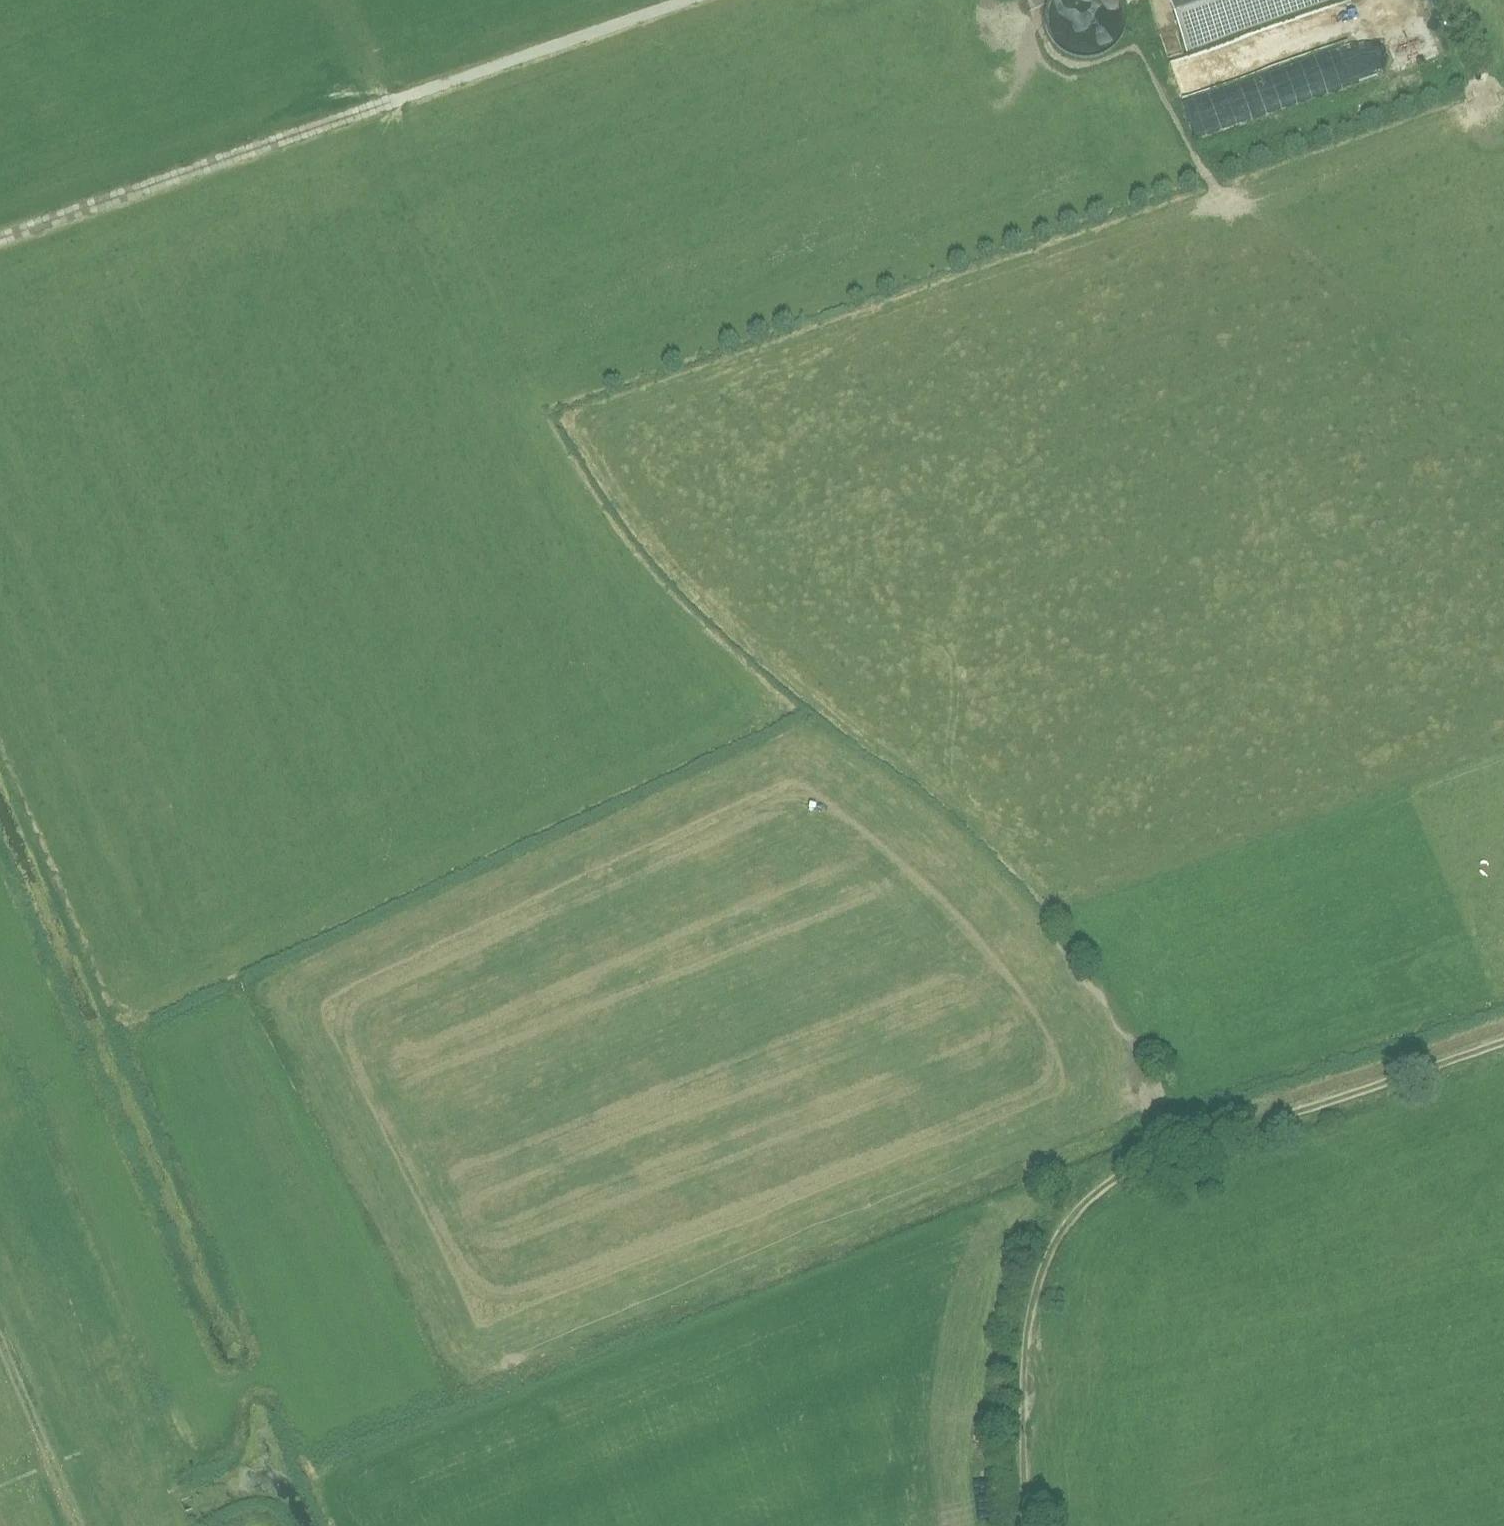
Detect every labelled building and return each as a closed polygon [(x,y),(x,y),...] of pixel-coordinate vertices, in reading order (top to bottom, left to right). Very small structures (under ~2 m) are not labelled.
[(1061,50),(1072,55),(1084,57),(1096,55),(1107,49),(1116,41),(1122,30),(1125,18),(1124,4),(1122,0),(1045,0),(1043,4),(1042,17),(1044,30),(1051,41),(1061,50)] [(1186,51),(1332,0),(1168,0),(1186,51)] [(1210,125),(1402,72),(1391,32),(1199,85),(1210,125)]
